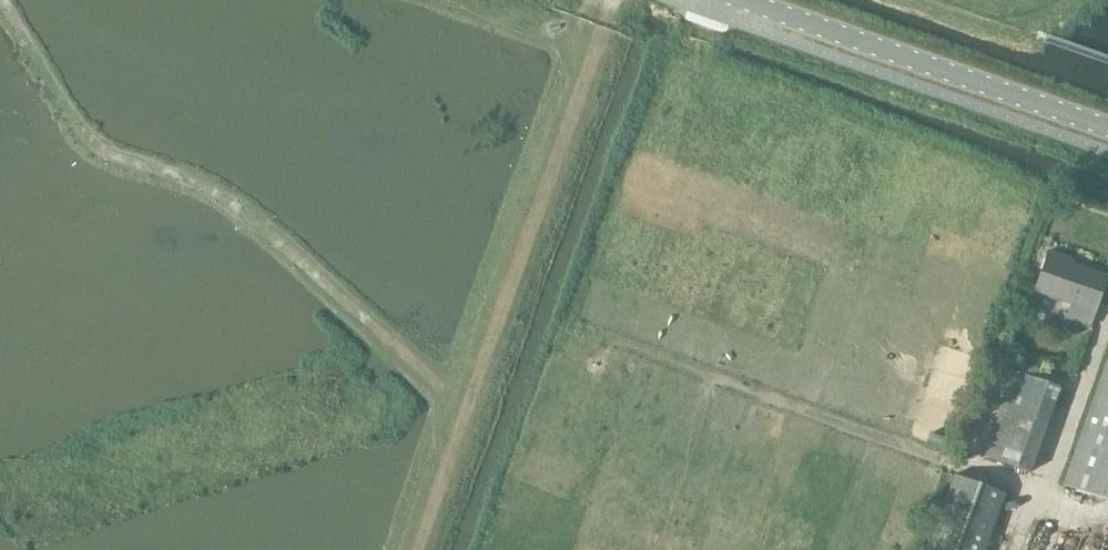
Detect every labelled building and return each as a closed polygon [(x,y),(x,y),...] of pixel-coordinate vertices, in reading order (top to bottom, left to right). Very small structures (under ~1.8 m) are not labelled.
[(1066,319),(1091,328),(1107,280),(1107,277),(1066,262),(1067,258),(1048,252),(1034,292),(1070,305),(1066,319)] [(1063,486),(1105,500),(1107,501),(1107,357),(1063,486)] [(995,368),(965,452),(1029,474),(1058,390),(995,368)] [(930,549),(986,549),(1006,494),(955,476),(930,549)]
